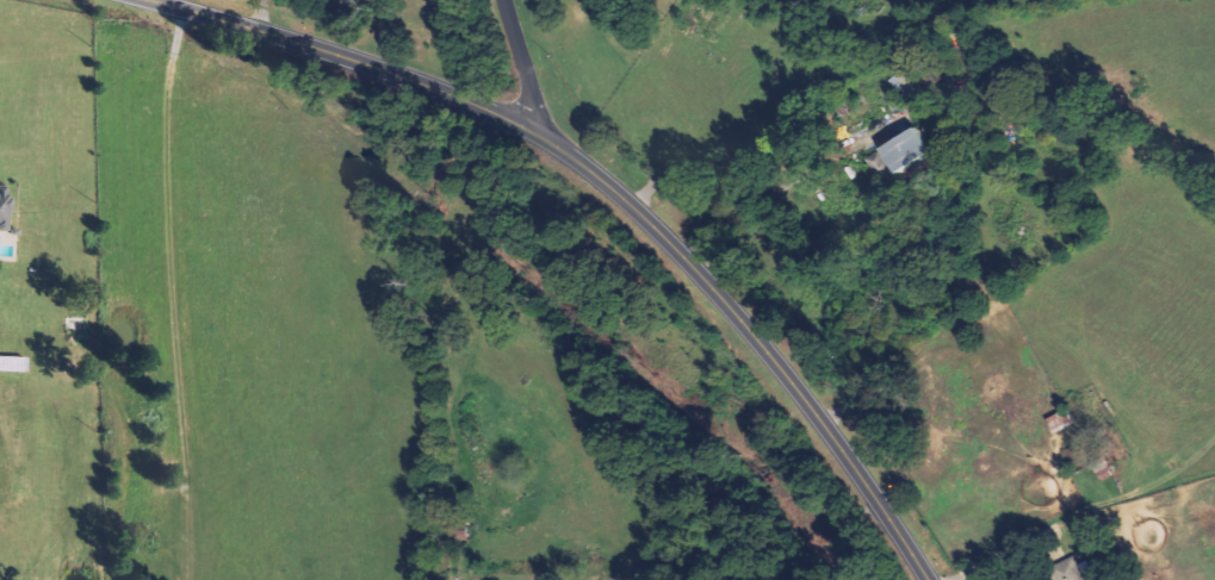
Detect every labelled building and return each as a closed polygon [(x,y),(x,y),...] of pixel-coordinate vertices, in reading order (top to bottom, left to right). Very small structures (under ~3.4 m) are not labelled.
[(892,174),(927,152),(911,127),(876,149),(892,174)] [(1074,555),(1050,567),(1056,579),(1086,579),(1074,555)]
